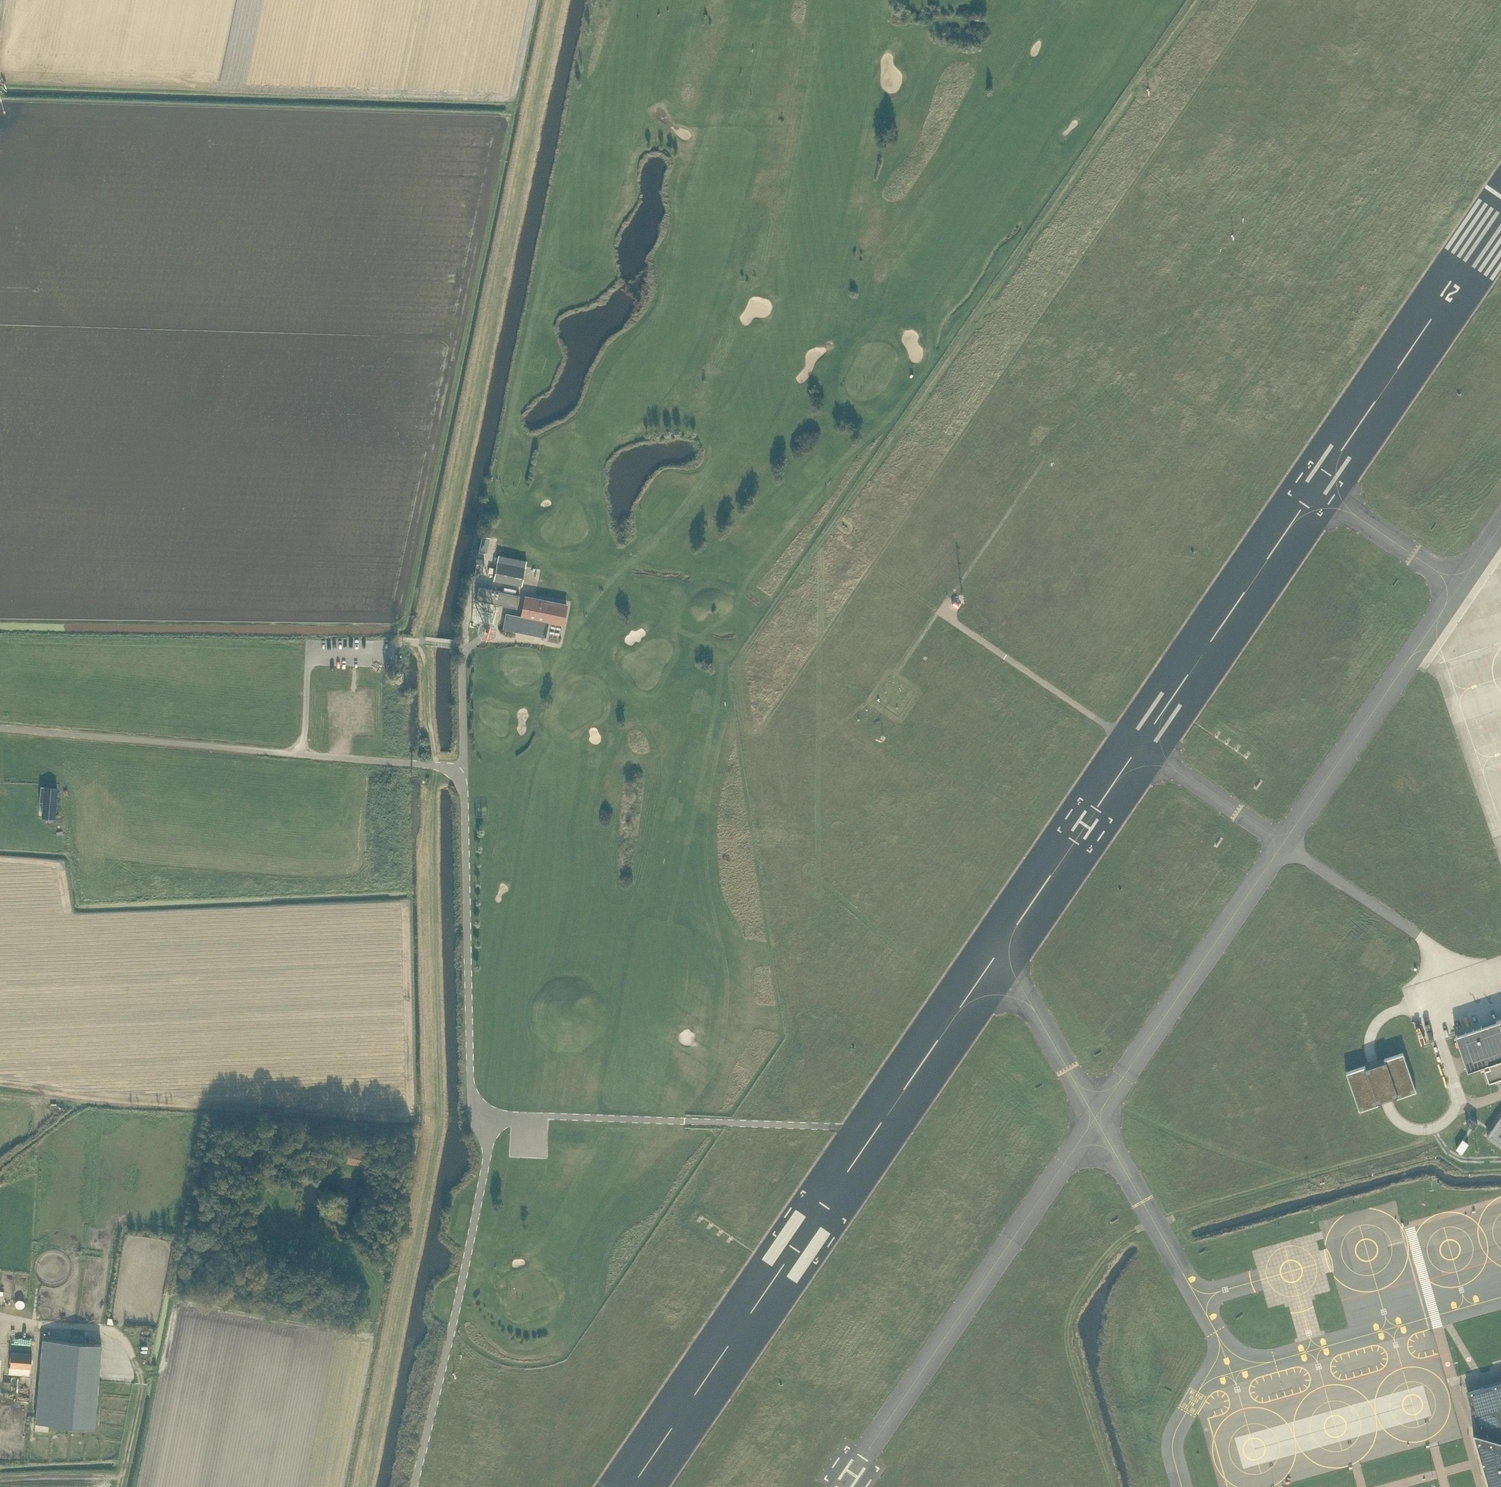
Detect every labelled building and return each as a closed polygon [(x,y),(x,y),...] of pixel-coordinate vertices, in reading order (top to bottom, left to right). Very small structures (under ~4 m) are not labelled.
[(493,578),(522,584),(525,567),(497,562),(493,578)] [(476,598),(517,607),(519,594),(478,586),(476,598)] [(504,621),(503,627),(544,635),(543,634),(547,616),(563,619),(567,603),(560,602),(526,595),(525,595),(521,616),(506,613),(504,621)] [(41,785),(40,800),(43,801),(42,816),(55,817),(57,786),(41,785)] [(28,806),(5,804),(5,813),(27,815),(28,806)] [(1455,1034),(1468,1069),(1486,1063),(1487,1066),(1484,1067),(1489,1079),(1496,1077),(1495,1074),(1499,1073),(1500,1075),(1500,1018),(1455,1034)] [(1403,1051),(1384,1057),(1396,1096),(1416,1089),(1403,1051)] [(1387,1061),(1364,1069),(1376,1103),(1378,1103),(1396,1096),(1398,1096),(1387,1061)] [(1346,1070),(1359,1108),(1378,1103),(1365,1064),(1346,1070)] [(1495,1124),(1497,1125),(1495,1128),(1493,1127),(1487,1135),(1500,1144),(1500,1116),(1495,1124)] [(1467,1122),(1474,1127),(1478,1122),(1471,1117),(1467,1122)] [(23,1293),(18,1298),(23,1304),(28,1299),(23,1293)] [(82,1341),(83,1335),(72,1334),(72,1340),(43,1338),(36,1421),(94,1426),(101,1343),(82,1341)] [(30,1373),(32,1352),(11,1351),(10,1372),(30,1373)] [(1468,1390),(1479,1431),(1473,1429),(1490,1486),(1500,1486),(1500,1381),(1468,1390)]
